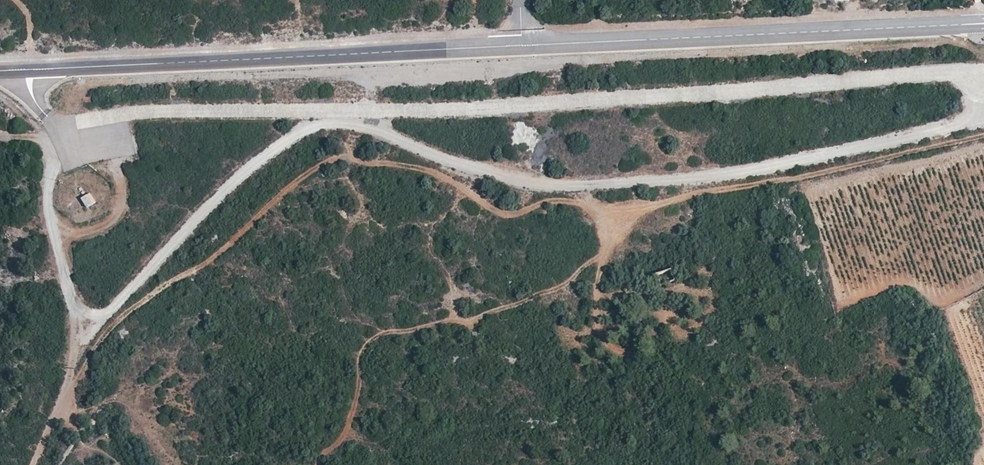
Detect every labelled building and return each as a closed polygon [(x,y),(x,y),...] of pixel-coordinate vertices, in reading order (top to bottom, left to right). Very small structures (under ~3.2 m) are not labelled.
[(85,208),(96,202),(90,192),(80,197),(85,208)]
